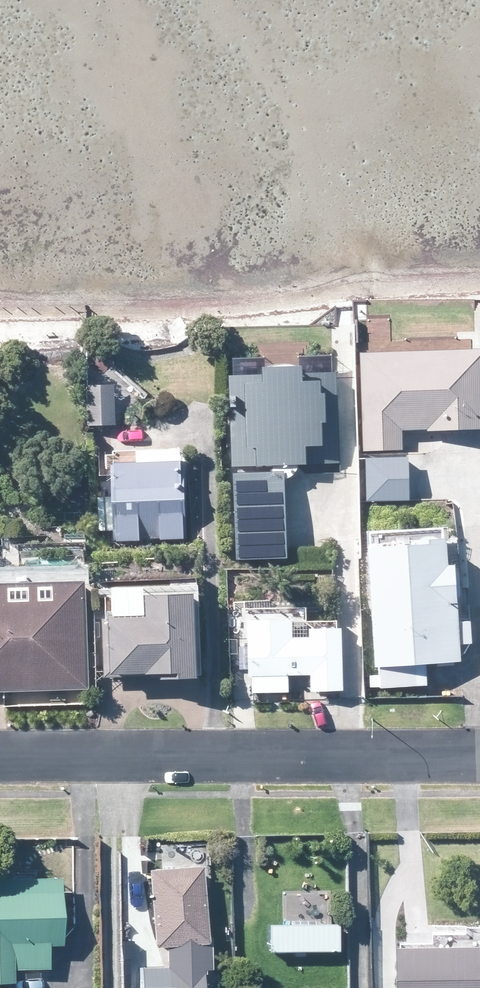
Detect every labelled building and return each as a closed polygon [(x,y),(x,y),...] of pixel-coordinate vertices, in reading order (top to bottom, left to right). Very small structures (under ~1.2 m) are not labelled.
[(479,428),(479,349),(364,352),(367,450),(407,449),(406,429),(479,428)] [(92,373),(96,373),(107,373),(107,358),(92,358),(92,373)] [(344,463),(341,373),(334,373),(314,373),(314,366),(274,366),(274,375),(235,376),(236,465),(344,463)] [(97,399),(118,398),(117,379),(96,379),(97,399)] [(99,411),(100,427),(115,426),(115,411),(99,411)] [(192,536),(189,460),(164,461),(164,451),(125,453),(125,463),(120,463),(122,538),(192,536)] [(372,500),(414,500),(413,458),(407,458),(371,458),(372,500)] [(244,558),(292,558),(292,478),(292,472),(243,472),(244,558)] [(466,603),(466,584),(466,564),(457,564),(457,538),(429,539),(429,545),(412,546),(412,529),(382,529),(382,546),(379,546),(379,595),(379,619),(380,665),(386,665),(386,686),(421,686),(421,665),(463,661),(464,653),(463,642),(472,642),(476,642),(475,620),(471,620),(463,620),(463,603),(466,603)] [(0,581),(0,689),(88,686),(88,578),(0,581)] [(169,678),(208,678),(207,593),(158,594),(158,615),(119,616),(119,621),(107,622),(108,673),(108,676),(117,677),(117,672),(169,672),(169,678)] [(315,636),(256,638),(257,692),(293,692),(293,675),(316,674),(315,636)] [(344,639),(341,639),(319,639),(319,689),(344,689),(344,639)] [(140,987),(199,987),(197,965),(210,964),(203,864),(150,867),(156,948),(165,947),(167,964),(138,966),(140,987)] [(66,935),(64,877),(39,878),(0,879),(0,983),(12,982),(16,983),(15,969),(49,968),(52,968),(51,945),(66,944),(66,935)] [(338,948),(338,921),(267,922),(268,949),(338,948)] [(405,947),(406,987),(479,987),(479,945),(405,947)]
